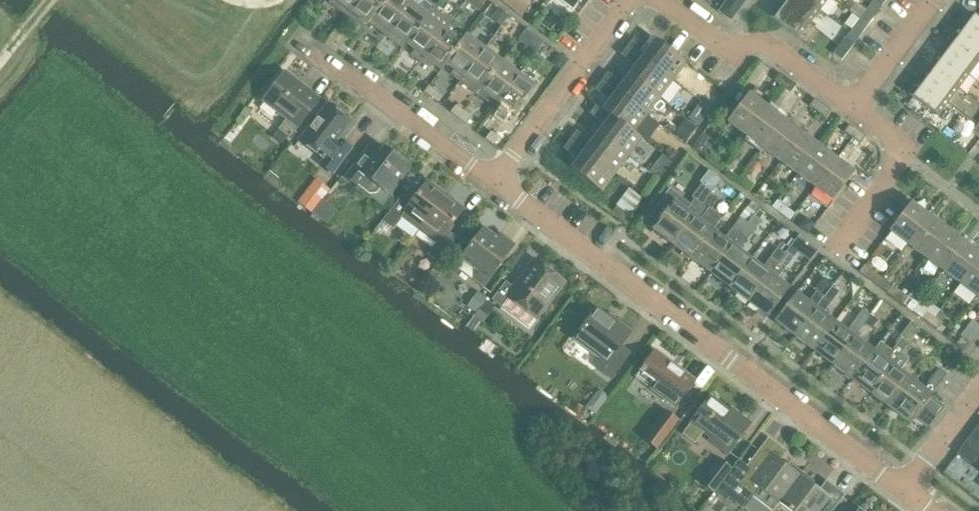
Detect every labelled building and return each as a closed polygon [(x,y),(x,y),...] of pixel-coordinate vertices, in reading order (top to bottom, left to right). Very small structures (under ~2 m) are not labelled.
[(360,0),(334,0),(341,5),(338,9),(347,16),(360,0)] [(347,16),(357,23),(360,19),(368,26),(373,19),(372,19),(387,0),(360,0),(347,16)] [(410,3),(407,0),(387,0),(372,19),(373,19),(381,25),(378,29),(387,36),(412,4),(410,3)] [(429,16),(434,9),(436,7),(427,0),(412,0),(410,3),(412,4),(387,36),(396,43),(399,39),(407,45),(429,16)] [(488,0),(468,0),(466,3),(479,12),(488,0)] [(572,11),(581,0),(558,0),(572,11)] [(819,10),(805,0),(783,0),(781,3),(809,24),(819,10)] [(827,0),(805,0),(819,10),(827,0)] [(799,38),(809,24),(781,3),(770,17),(799,38)] [(422,62),(451,23),(434,9),(429,16),(407,45),(415,51),(412,55),(422,62)] [(868,25),(874,17),(866,10),(859,19),(868,25)] [(971,13),(960,27),(978,41),(978,19),(971,13)] [(862,34),(868,25),(859,19),(853,28),(862,34)] [(463,42),(468,36),(451,23),(422,62),(431,69),(434,65),(442,72),(447,65),(463,42)] [(978,61),(978,41),(960,27),(950,41),(978,62),(978,61)] [(544,43),(526,29),(518,40),(536,54),(544,43)] [(461,81),(485,49),(468,36),(463,42),(447,65),(455,71),(452,75),(461,81)] [(634,38),(627,47),(673,81),(686,63),(655,40),(648,50),(634,38)] [(848,53),(854,44),(846,38),(839,46),(848,53)] [(968,76),(978,62),(950,41),(940,54),(968,76)] [(842,61),(848,53),(839,46),(833,55),(842,61)] [(627,47),(621,56),(635,67),(629,75),(660,99),(673,81),(627,47)] [(481,91),(503,62),(485,49),(461,81),(471,89),(473,85),(481,91)] [(958,89),(968,76),(940,54),(930,68),(958,89)] [(496,108),(521,76),(503,62),(481,91),(489,97),(487,101),(496,108)] [(948,103),(958,89),(930,68),(919,81),(948,103)] [(285,73),(263,102),(286,120),(278,130),(287,137),(290,139),(319,100),(285,73)] [(608,73),(601,82),(647,116),(660,99),(629,75),(622,84),(608,73)] [(783,87),(788,80),(781,74),(775,81),(783,87)] [(521,76),(496,108),(505,115),(508,111),(517,117),(538,89),(521,76)] [(791,93),(796,85),(788,80),(783,87),(791,93)] [(938,117),(948,103),(919,81),(909,95),(938,117)] [(601,82),(595,90),(609,101),(603,110),(603,111),(634,134),(634,133),(647,116),(601,82)] [(433,99),(438,92),(430,86),(425,93),(433,99)] [(746,136),(767,108),(750,94),(728,123),(746,136)] [(818,112),(823,105),(815,99),(810,106),(818,112)] [(700,103),(688,120),(698,127),(699,126),(707,115),(710,110),(700,103)] [(342,143),(355,127),(328,105),(300,141),(324,160),(321,164),(333,174),(351,150),(342,143)] [(596,105),(589,114),(604,125),(598,134),(628,156),(641,138),(634,133),(634,134),(603,111),(603,110),(596,105)] [(826,118),(831,111),(823,105),(818,112),(826,118)] [(460,120),(465,113),(457,107),(452,114),(460,120)] [(763,149),(785,121),(767,108),(746,136),(763,149)] [(468,126),(473,118),(465,113),(460,120),(468,126)] [(781,162),(802,133),(785,121),(763,149),(781,162)] [(852,138),(858,131),(850,125),(844,132),(852,138)] [(278,130),(272,138),(281,145),(287,137),(278,130)] [(576,131),(570,140),(615,174),(628,156),(598,134),(591,142),(576,131)] [(860,144),(866,137),(858,131),(852,138),(860,144)] [(495,146),(500,139),(492,133),(487,140),(495,146)] [(798,175),(819,146),(802,133),(781,162),(798,175)] [(570,140),(563,149),(578,160),(571,169),(601,192),(615,174),(570,140)] [(815,188),(837,159),(819,146),(798,175),(815,188)] [(365,152),(346,177),(357,186),(366,193),(382,206),(390,196),(410,169),(383,148),(375,159),(365,152)] [(659,181),(671,164),(672,163),(662,155),(648,173),(659,181)] [(833,201),(855,173),(837,159),(815,188),(833,201)] [(418,232),(446,195),(427,182),(411,203),(401,196),(382,222),(393,230),(401,219),(418,232)] [(320,184),(303,206),(312,213),(329,191),(320,184)] [(670,191),(650,217),(658,222),(652,230),(673,246),(710,196),(710,195),(709,195),(712,192),(702,185),(691,198),(694,200),(689,206),(678,198),(670,191)] [(631,191),(618,207),(630,216),(642,199),(631,191)] [(448,231),(464,209),(446,195),(418,232),(436,245),(427,256),(438,264),(457,238),(448,231)] [(710,196),(673,246),(692,260),(714,231),(714,230),(722,219),(710,210),(717,201),(710,196)] [(911,203),(890,232),(908,246),(930,217),(911,203)] [(748,225),(711,275),(730,289),(752,259),(740,250),(761,222),(754,216),(748,224),(749,225),(748,225)] [(926,258),(947,230),(930,217),(909,246),(926,258)] [(714,231),(692,260),(711,275),(748,225),(749,225),(748,224),(740,218),(725,239),(714,231)] [(482,228),(460,258),(480,272),(475,279),(484,286),(515,247),(514,246),(513,246),(505,240),(502,243),(482,228)] [(943,271),(965,243),(947,230),(926,258),(943,271)] [(978,260),(978,253),(965,243),(943,271),(961,284),(978,260)] [(752,259),(730,289),(749,303),(787,252),(786,252),(785,254),(784,254),(777,249),(763,268),(752,259)] [(787,252),(749,303),(768,317),(768,318),(790,288),(779,279),(795,258),(794,258),(787,252)] [(978,296),(978,260),(961,284),(978,297),(978,296)] [(506,282),(493,300),(502,307),(509,297),(536,318),(562,283),(534,262),(521,279),(514,287),(506,282)] [(860,271),(859,273),(867,279),(873,272),(864,266),(860,271)] [(886,293),(894,299),(900,292),(892,286),(886,293)] [(824,298),(795,338),(814,352),(836,323),(823,314),(840,293),(832,287),(824,298)] [(796,294),(775,323),(795,338),(824,298),(816,292),(808,303),(796,294)] [(900,292),(894,299),(902,306),(902,305),(908,298),(900,292)] [(836,323),(814,352),(828,363),(833,366),(870,316),(863,310),(847,332),(836,323)] [(586,325),(575,338),(576,339),(582,344),(603,360),(597,369),(611,379),(629,355),(619,347),(629,333),(614,322),(613,324),(596,311),(592,316),(590,316),(585,322),(586,325)] [(929,324),(934,317),(926,311),(921,318),(929,324)] [(870,316),(833,366),(852,381),(874,352),(873,352),(862,343),(878,322),(870,316)] [(934,317),(928,325),(937,331),(942,324),(934,318),(934,317)] [(874,352),(852,381),(872,395),(901,357),(900,356),(909,344),(920,329),(911,323),(896,344),(897,345),(892,351),(880,342),(873,352),(874,352)] [(965,352),(970,344),(962,338),(957,346),(965,352)] [(901,357),(872,395),(890,409),(912,381),(900,372),(908,362),(908,361),(916,350),(909,344),(900,356),(901,357)] [(639,373),(636,378),(674,407),(694,381),(655,352),(639,373)] [(912,381),(890,409),(910,424),(914,417),(928,428),(943,409),(942,408),(941,408),(929,398),(931,395),(932,394),(946,375),(941,371),(937,372),(932,379),(931,379),(923,389),(912,381)] [(691,423),(682,435),(695,445),(704,433),(712,438),(710,440),(728,454),(750,424),(738,415),(736,417),(710,398),(691,422),(691,423)] [(679,422),(666,413),(651,433),(664,442),(679,422)] [(966,442),(978,452),(978,440),(971,435),(966,442)] [(714,494),(725,502),(728,499),(738,486),(753,498),(771,510),(774,510),(780,503),(802,473),(790,464),(788,467),(780,461),(787,452),(768,438),(747,466),(739,460),(732,469),(714,494)] [(705,484),(703,486),(714,494),(732,469),(719,459),(709,472),(712,475),(705,484)] [(780,503),(791,510),(833,510),(845,496),(826,481),(819,490),(812,485),(814,482),(802,473),(780,503)]
